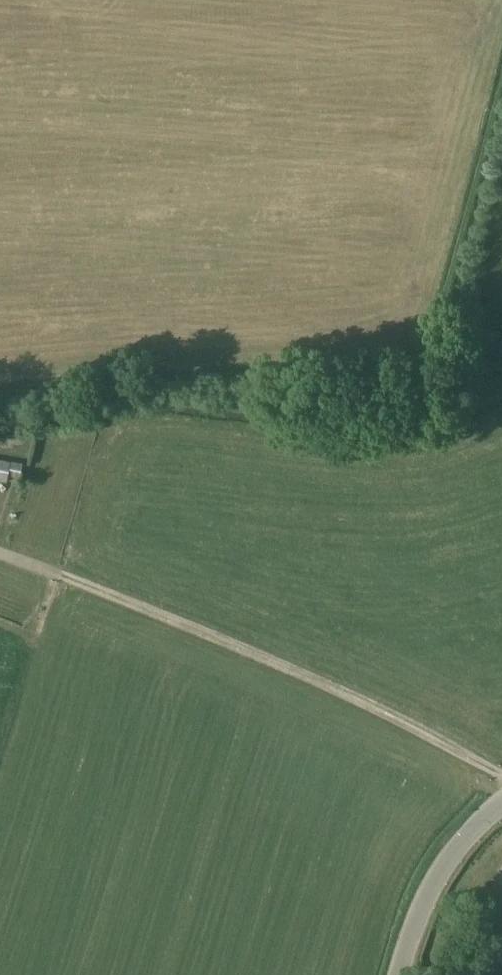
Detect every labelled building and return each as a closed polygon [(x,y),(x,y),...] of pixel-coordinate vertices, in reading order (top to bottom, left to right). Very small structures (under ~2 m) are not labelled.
[(11,461),(0,459),(0,481),(7,483),(8,476),(11,461)] [(24,463),(11,461),(8,476),(21,479),(24,463)]
